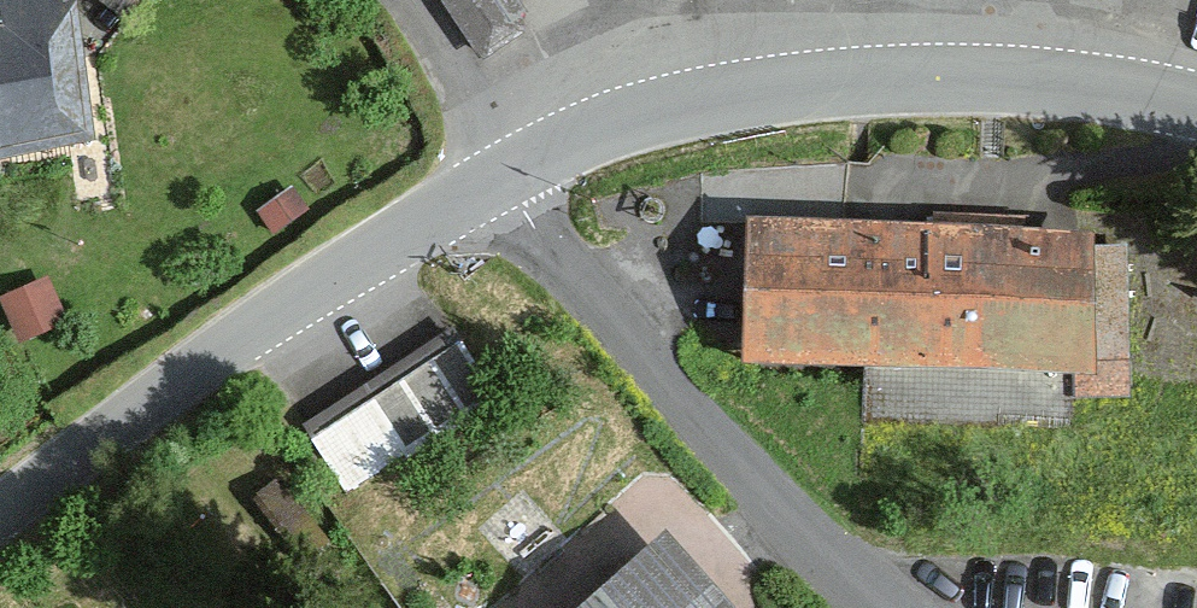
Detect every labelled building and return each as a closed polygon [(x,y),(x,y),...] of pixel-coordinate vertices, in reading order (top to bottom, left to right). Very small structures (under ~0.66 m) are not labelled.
[(91,142),(66,0),(0,0),(0,158),(91,142)] [(475,56),(530,22),(516,0),(441,0),(475,56)] [(290,191),(252,216),(267,238),(305,213),(290,191)] [(1095,234),(731,218),(725,353),(1089,369),(1095,234)] [(0,295),(0,324),(7,346),(61,328),(46,281),(0,295)] [(337,479),(496,404),(463,334),(304,408),(337,479)] [(654,537),(578,607),(720,607),(654,537)]
